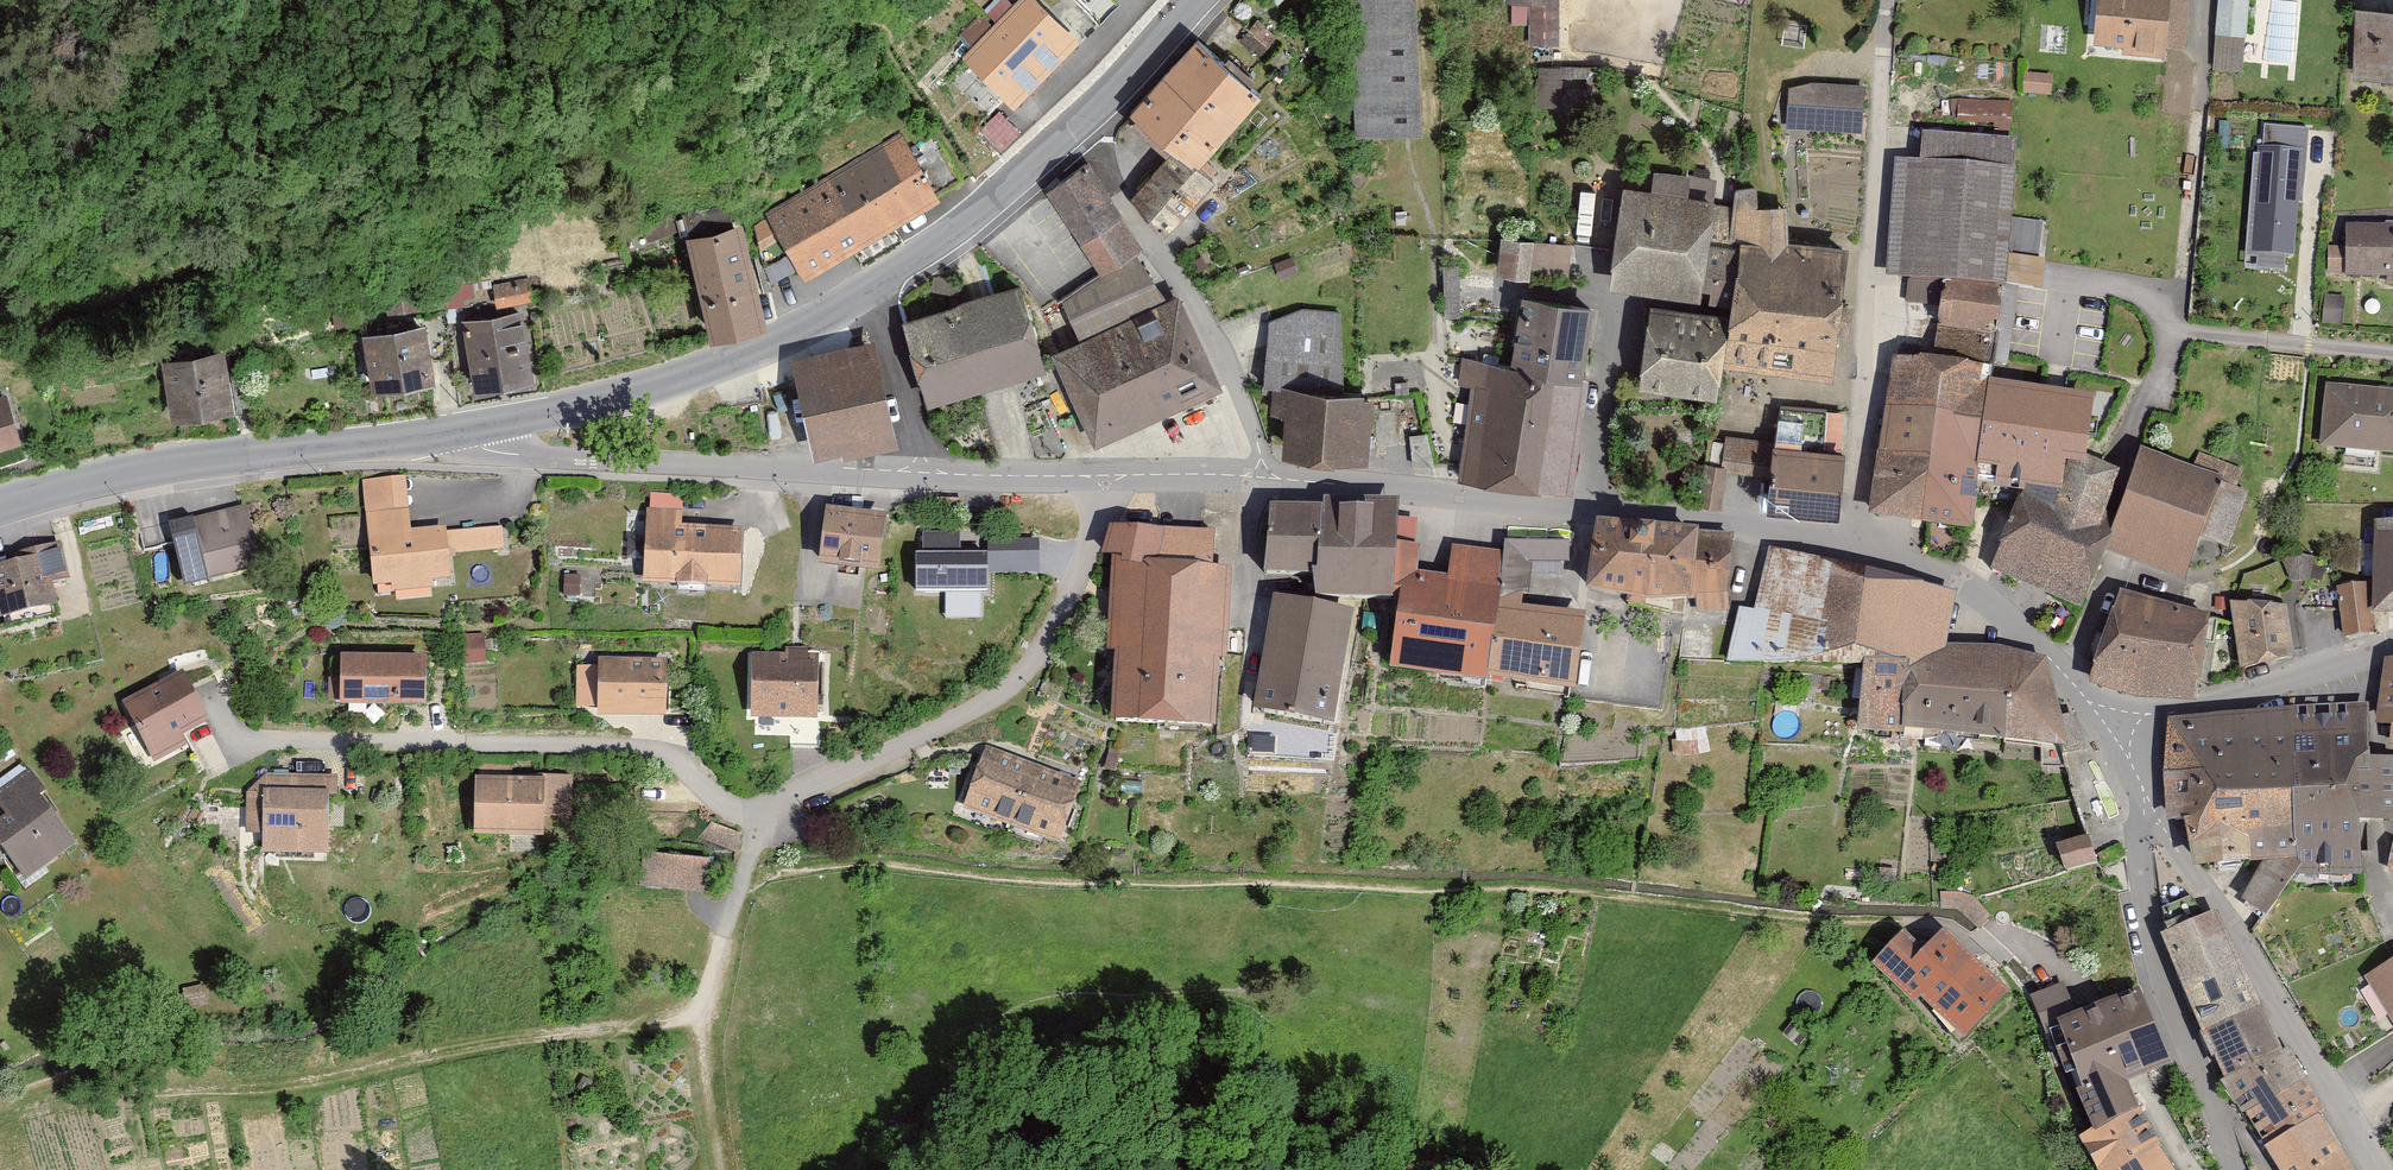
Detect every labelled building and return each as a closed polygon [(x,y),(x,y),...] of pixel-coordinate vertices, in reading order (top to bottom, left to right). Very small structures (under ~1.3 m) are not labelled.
[(1035,0),(1024,0),(966,58),(1011,103),(1075,40),(1035,0)] [(1414,0),(1345,0),(1351,138),(1420,135),(1414,0)] [(1502,28),(1558,29),(1558,0),(1502,0),(1502,28)] [(2082,49),(2155,57),(2161,0),(2088,0),(2082,49)] [(2245,0),(2211,0),(2209,32),(2242,35),(2245,0)] [(2346,9),(2343,83),(2392,84),(2392,10),(2346,9)] [(1155,83),(1216,142),(1259,98),(1198,40),(1155,83)] [(1558,65),(1529,64),(1529,110),(1558,111),(1558,65)] [(2019,72),(2016,95),(2047,98),(2049,75),(2019,72)] [(1127,115),(1174,159),(1138,193),(1173,228),(1216,186),(1196,164),(1216,142),(1155,83),(1127,115)] [(1798,129),(1858,131),(1859,88),(1799,86),(1798,129)] [(941,200),(905,138),(767,216),(802,279),(941,200)] [(1942,283),(1997,287),(2007,287),(2016,146),(1899,139),(1890,280),(1942,283)] [(2288,254),(2294,141),(2249,139),(2243,251),(2288,254)] [(1139,248),(1087,166),(1043,193),(1094,276),(1139,248)] [(1710,303),(1717,249),(1709,248),(1715,200),(1623,188),(1609,290),(1710,303)] [(1717,237),(1717,249),(1710,303),(1731,308),(1729,316),(1723,366),(1831,380),(1845,249),(1789,243),(1787,207),(1726,207),(1722,237),(1717,237)] [(741,225),(686,238),(712,340),(766,326),(741,225)] [(2392,278),(2392,228),(2335,229),(2335,279),(2392,278)] [(1524,240),(1490,237),(1486,277),(1520,280),(1524,240)] [(1570,272),(1573,241),(1542,237),(1538,268),(1570,272)] [(1094,276),(1059,300),(1077,343),(1172,300),(1139,248),(1094,276)] [(1994,340),(1997,287),(1942,283),(1939,337),(1994,340)] [(930,398),(1043,363),(1019,289),(906,325),(930,398)] [(1053,353),(1095,446),(1220,390),(1178,297),(1172,300),(1077,343),(1053,353)] [(1593,309),(1521,299),(1512,365),(1465,359),(1461,384),(1473,386),(1460,478),(1567,493),(1593,309)] [(1723,366),(1729,316),(1650,306),(1639,389),(1718,400),(1723,366)] [(1281,460),(1369,464),(1371,395),(1341,393),(1341,313),(1295,310),(1269,321),(1263,395),(1273,395),(1271,417),(1285,418),(1281,460)] [(524,314),(462,323),(473,395),(536,386),(524,314)] [(425,327),(358,336),(365,393),(432,384),(425,327)] [(815,461),(900,441),(878,347),(793,367),(815,461)] [(231,353),(161,366),(172,427),(242,415),(231,353)] [(1977,472),(1986,386),(1987,373),(1891,362),(1885,411),(1879,460),(1930,467),(1977,472)] [(1977,472),(2063,479),(2094,403),(1986,386),(1977,472)] [(2392,456),(2392,392),(2315,386),(2310,450),(2392,456)] [(0,397),(0,452),(18,447),(3,396),(0,397)] [(1725,472),(1769,476),(1842,481),(1844,455),(1824,454),(1827,413),(1779,409),(1776,441),(1728,438),(1725,472)] [(1871,521),(1923,527),(1930,467),(1879,460),(1871,521)] [(2096,532),(2117,478),(2073,461),(2053,513),(2019,500),(1990,576),(2083,612),(2111,538),(2096,532)] [(2141,461),(2108,557),(2185,584),(2200,542),(2228,552),(2247,498),(2141,461)] [(1969,533),(1977,472),(1930,467),(1923,527),(1969,533)] [(1842,481),(1769,476),(1767,513),(1839,518),(1842,481)] [(357,485),(367,596),(446,589),(443,557),(505,551),(503,524),(406,533),(402,481),(357,485)] [(1371,604),(1380,520),(1382,501),(1308,495),(1303,509),(1247,509),(1239,579),(1282,580),(1288,599),(1371,604)] [(170,524),(185,582),(261,563),(246,505),(170,524)] [(819,571),(879,578),(887,519),(827,512),(819,571)] [(638,586),(744,589),(746,534),(690,532),(690,514),(652,515),(653,531),(640,531),(638,586)] [(1458,685),(1487,549),(1402,542),(1404,523),(1380,520),(1371,604),(1364,675),(1458,685)] [(2362,521),(2359,585),(2328,587),(2333,640),(2370,637),(2368,609),(2392,610),(2392,522),(2362,521)] [(1163,734),(1175,533),(1110,528),(1108,562),(1114,563),(1100,730),(1163,734)] [(1698,537),(1598,528),(1587,597),(1650,608),(1692,607),(1698,537)] [(1242,537),(1175,533),(1163,734),(1214,738),(1220,662),(1229,663),(1242,537)] [(923,557),(916,557),(916,595),(987,595),(988,557),(960,557),(960,534),(923,534),(923,557)] [(1491,534),(1487,549),(1458,685),(1548,695),(1566,611),(1502,604),(1509,564),(1557,565),(1558,536),(1491,534)] [(1864,657),(1866,565),(1768,545),(1754,608),(1740,606),(1727,661),(1864,657)] [(62,550),(0,565),(0,607),(2,615),(56,602),(51,581),(68,577),(62,550)] [(2278,586),(2310,585),(2310,556),(2278,557),(2278,586)] [(1858,728),(1904,732),(1899,683),(1946,644),(1957,589),(1866,565),(1864,657),(1858,728)] [(2137,697),(2163,599),(2120,587),(2088,680),(2137,697)] [(2211,613),(2163,599),(2137,697),(2197,700),(2211,613)] [(1334,730),(1354,616),(1272,602),(1252,716),(1334,730)] [(2220,605),(2230,673),(2284,661),(2279,607),(2220,605)] [(1899,683),(1904,732),(2063,744),(2061,714),(2059,695),(2046,656),(2000,646),(1946,644),(1899,683)] [(752,721),(818,721),(819,657),(753,656),(752,721)] [(340,660),(340,710),(425,711),(425,660),(340,660)] [(2379,662),(2369,722),(2377,729),(2378,746),(2392,749),(2392,660),(2379,662)] [(592,715),(669,717),(670,665),(593,664),(592,715)] [(125,712),(152,763),(215,731),(188,679),(125,712)] [(2285,881),(2349,880),(2344,830),(2380,827),(2383,801),(2392,801),(2392,760),(2365,759),(2359,705),(2281,710),(2276,790),(2285,881)] [(2150,789),(2276,790),(2281,710),(2155,722),(2150,789)] [(2076,711),(2061,714),(2063,744),(2064,753),(2085,748),(2077,717),(2076,711)] [(1061,787),(970,754),(949,812),(1040,845),(1061,787)] [(27,885),(75,849),(43,806),(51,800),(31,774),(0,797),(0,806),(13,823),(0,833),(0,848),(27,885)] [(579,776),(473,777),(473,838),(543,838),(543,817),(579,817),(579,776)] [(2285,881),(2276,790),(2150,789),(2152,823),(2166,823),(2173,874),(2256,865),(2226,904),(2254,924),(2285,881)] [(251,853),(330,855),(331,797),(253,795),(251,853)] [(743,836),(712,824),(699,839),(736,854),(743,836)] [(2065,872),(2096,862),(2088,834),(2056,844),(2065,872)] [(2392,879),(2392,848),(2387,845),(2376,872),(2392,879)] [(641,887),(707,894),(710,862),(644,856),(641,887)] [(1961,893),(1940,893),(1941,910),(1957,911),(1978,930),(1986,923),(1991,919),(1972,897),(1961,893)] [(2183,1027),(2248,1003),(2215,937),(2200,905),(2141,932),(2162,981),(2183,1027)] [(1945,936),(1919,960),(1902,943),(1873,971),(1913,1012),(1919,1007),(1958,1048),(2007,1003),(1945,936)] [(2392,1039),(2392,949),(2353,973),(2392,1039)] [(2093,1136),(2142,1115),(2130,1088),(2145,1081),(2173,1069),(2139,991),(2077,1018),(2064,984),(2037,997),(2031,1000),(2047,1041),(2093,1136)] [(2208,1080),(2273,1048),(2258,1022),(2248,1003),(2183,1027),(2194,1052),(2208,1080)] [(2233,1119),(2292,1086),(2284,1068),(2273,1048),(2208,1080),(2220,1099),(2233,1119)] [(2292,1086),(2233,1119),(2261,1169),(2326,1169),(2334,1166),(2310,1121),(2292,1086)] [(2142,1115),(2093,1136),(2079,1143),(2088,1161),(2093,1169),(2176,1169),(2161,1148),(2142,1115)]
